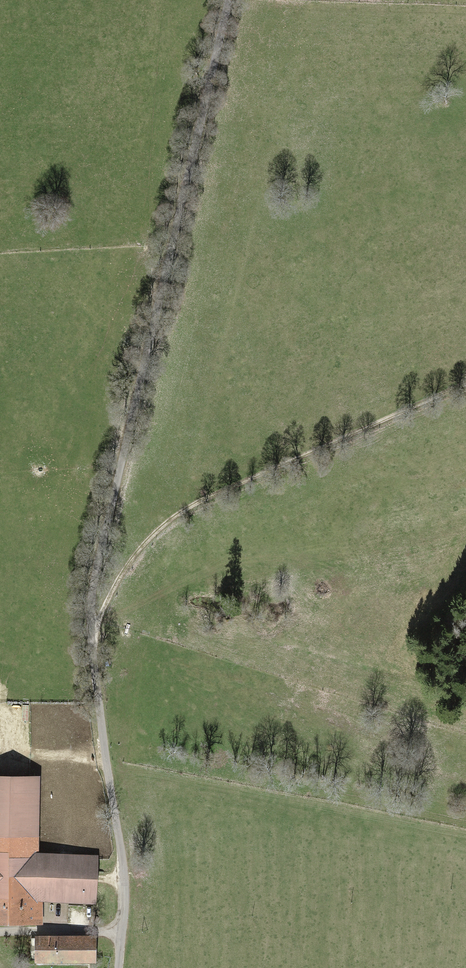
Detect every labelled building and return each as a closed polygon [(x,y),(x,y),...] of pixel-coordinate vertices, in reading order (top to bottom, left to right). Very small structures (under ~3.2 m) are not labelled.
[(0,773),(0,914),(33,915),(33,897),(89,897),(89,851),(34,851),(34,774),(0,773)] [(32,935),(32,955),(93,956),(93,936),(32,935)]
